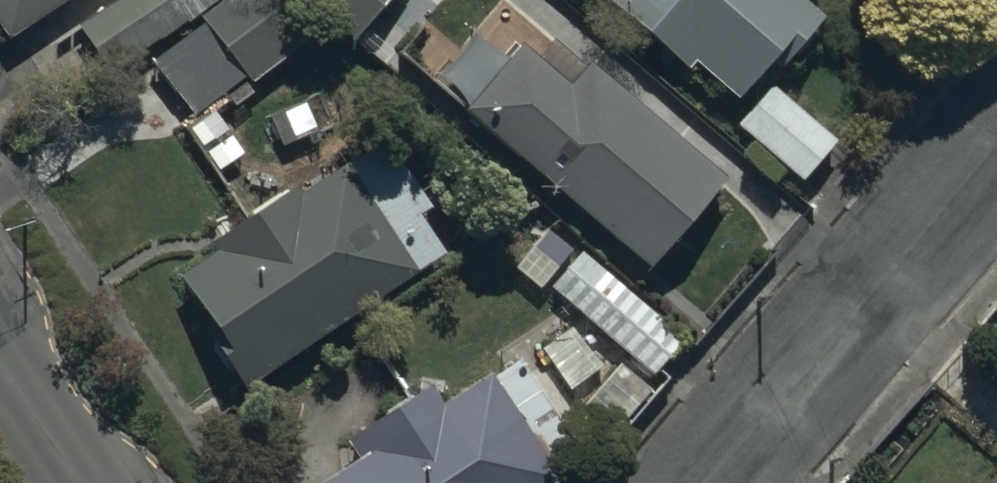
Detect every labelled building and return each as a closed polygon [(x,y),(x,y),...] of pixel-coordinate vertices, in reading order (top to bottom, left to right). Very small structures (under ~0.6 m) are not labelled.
[(5,43),(70,0),(0,0),(0,35),(5,43)] [(74,29),(107,75),(141,51),(189,117),(244,78),(248,84),(309,40),(280,0),(114,0),(74,29)] [(352,44),(390,0),(301,0),(352,44)] [(795,0),(601,0),(685,73),(692,66),(736,103),(771,63),(779,70),(821,22),(795,0)] [(550,44),(533,62),(518,49),(460,113),(642,278),(726,186),(593,65),(583,75),(550,44)] [(771,89),(732,130),(794,188),(833,146),(771,89)] [(214,254),(175,279),(204,326),(199,329),(239,392),(444,264),(417,220),(428,213),(384,142),(298,196),(294,190),(208,244),(214,254)] [(344,444),(356,463),(324,482),(564,482),(556,471),(577,458),(517,363),(441,410),(429,391),(344,444)]
